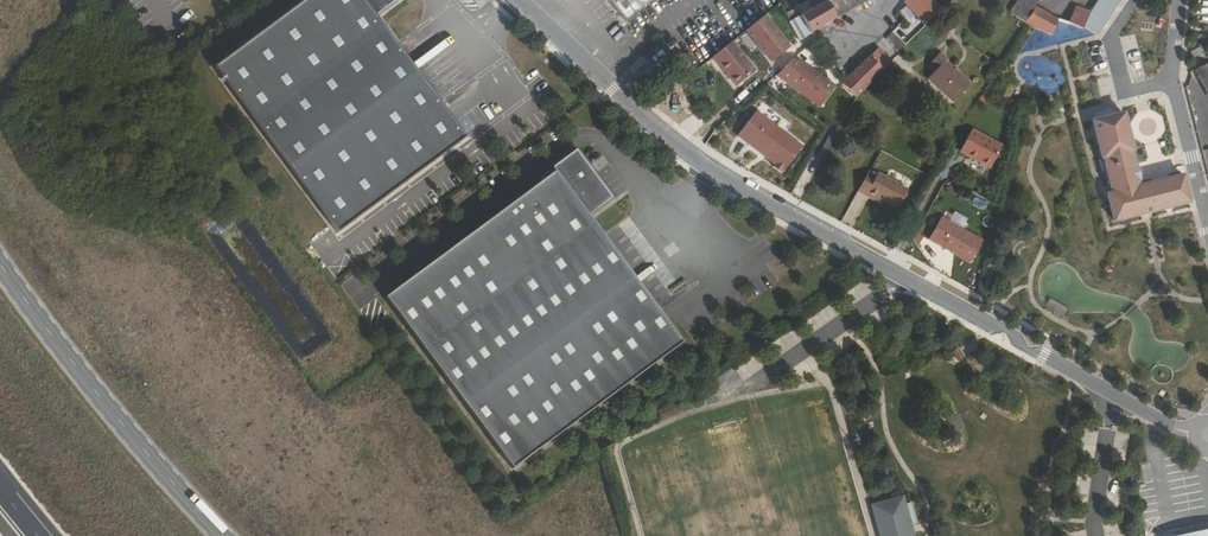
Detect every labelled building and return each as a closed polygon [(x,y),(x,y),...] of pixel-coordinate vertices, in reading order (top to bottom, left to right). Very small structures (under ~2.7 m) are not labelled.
[(216,65),(338,229),(466,135),(376,15),(365,0),(303,0),(216,65)] [(376,15),(396,0),(365,0),(376,15)] [(627,24),(656,0),(607,0),(627,24)] [(826,3),(828,2),(836,19),(869,1),(868,0),(824,0),(826,3)] [(925,24),(943,6),(937,0),(902,0),(901,1),(925,24)] [(1026,24),(1036,8),(1034,7),(1039,0),(1020,0),(1011,13),(1026,24)] [(1119,1),(1117,0),(1098,0),(1089,15),(1083,26),(1098,34),(1119,1)] [(826,3),(814,8),(823,26),(836,19),(828,2),(826,3)] [(802,15),(811,34),(823,26),(814,8),(802,15)] [(1036,8),(1026,24),(1051,36),(1058,21),(1036,8)] [(1077,9),(1070,25),(1082,28),(1083,26),(1089,15),(1077,9)] [(801,16),(790,23),(799,41),(811,34),(802,15),(801,16)] [(791,48),(765,17),(747,32),(773,63),(791,48)] [(893,33),(905,45),(911,38),(906,34),(898,26),(892,32),(893,33)] [(906,34),(911,38),(917,32),(912,27),(906,34)] [(905,45),(893,33),(886,40),(898,52),(905,45)] [(733,42),(714,58),(737,86),(757,71),(733,42)] [(1192,50),(1197,62),(1207,57),(1201,46),(1192,50)] [(879,48),(871,56),(884,70),(892,62),(879,48)] [(945,55),(939,50),(927,63),(933,69),(926,76),(952,101),(969,82),(943,58),(945,55)] [(871,56),(843,84),(857,99),(884,70),(871,56)] [(796,59),(776,77),(820,108),(835,87),(796,59)] [(1207,94),(1207,66),(1196,71),(1199,78),(1207,94)] [(595,111),(600,106),(593,97),(588,102),(595,111)] [(737,137),(761,155),(762,153),(767,156),(766,159),(774,165),(772,168),(781,174),(803,147),(756,111),(737,137)] [(1125,113),(1093,122),(1103,158),(1105,158),(1114,192),(1109,194),(1115,216),(1145,208),(1190,196),(1184,173),(1141,185),(1133,151),(1135,150),(1125,113)] [(1002,148),(972,132),(962,151),(969,155),(968,158),(991,170),(1002,148)] [(551,169),(554,173),(588,217),(612,198),(575,151),(551,169)] [(868,172),(857,191),(865,196),(866,192),(882,201),(897,209),(907,189),(877,173),(876,176),(868,172)] [(686,341),(588,217),(554,173),(387,302),(519,471),(686,341)] [(866,192),(865,196),(881,204),(882,201),(866,192)] [(941,219),(929,241),(972,264),(984,241),(941,219)] [(973,369),(979,365),(973,356),(967,360),(973,369)] [(904,506),(902,498),(871,509),(879,535),(885,535),(877,514),(904,506)] [(904,506),(877,514),(885,535),(907,535),(905,529),(913,527),(906,505),(904,506)]
